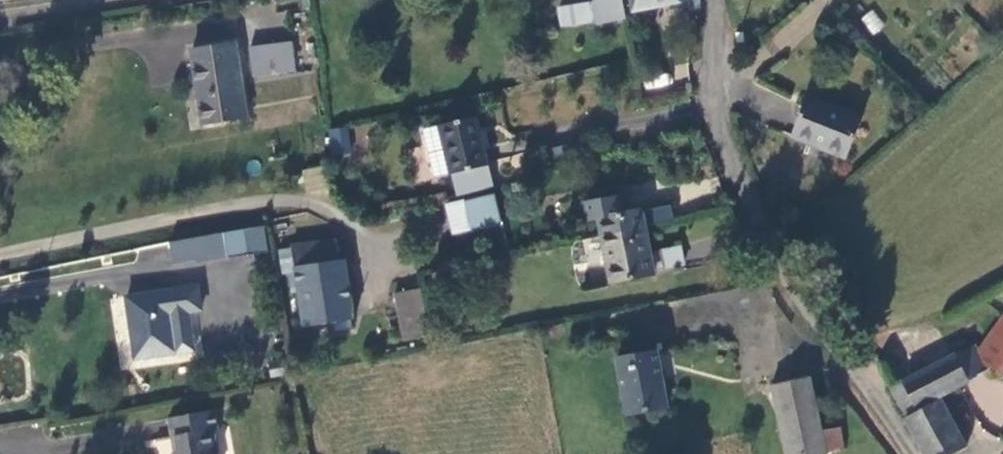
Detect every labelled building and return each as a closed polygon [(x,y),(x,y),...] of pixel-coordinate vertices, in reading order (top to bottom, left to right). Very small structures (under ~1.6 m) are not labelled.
[(623,0),(592,0),(560,6),(564,28),(626,15),(623,0)] [(635,12),(688,0),(632,0),(635,12)] [(873,9),(860,18),(872,35),(885,26),(873,9)] [(740,28),(742,39),(752,37),(752,26),(740,28)] [(249,48),(253,77),(297,71),(293,42),(249,48)] [(194,51),(201,96),(243,89),(236,45),(194,51)] [(201,96),(205,124),(249,119),(243,89),(201,96)] [(863,119),(810,98),(792,135),(812,142),(811,145),(845,160),(863,119)] [(441,124),(452,173),(491,164),(479,115),(441,124)] [(452,173),(441,124),(425,128),(437,177),(452,173)] [(350,128),(329,128),(328,154),(349,155),(350,128)] [(491,164),(452,173),(458,197),(472,194),(490,190),(497,188),(491,164)] [(497,223),(490,190),(472,194),(475,203),(448,210),(449,214),(462,212),(466,230),(497,223)] [(622,193),(583,202),(588,222),(598,219),(602,236),(645,226),(641,209),(626,213),(622,193)] [(326,238),(322,221),(291,227),(299,277),(306,326),(331,322),(353,318),(355,318),(342,239),(332,238),(326,238)] [(645,226),(602,236),(604,248),(613,284),(656,274),(655,271),(651,252),(645,226)] [(299,277),(291,227),(277,229),(281,260),(287,261),(292,279),(299,277)] [(222,232),(203,236),(207,256),(208,261),(227,257),(222,232)] [(203,236),(168,243),(173,263),(207,256),(203,236)] [(680,245),(651,252),(655,271),(684,264),(680,245)] [(427,325),(421,285),(397,288),(403,331),(427,325)] [(200,288),(129,297),(137,359),(178,354),(178,351),(173,315),(183,314),(203,311),(200,288)] [(183,314),(173,315),(178,351),(187,350),(186,339),(189,333),(187,317),(183,314)] [(355,332),(353,318),(331,322),(333,335),(355,332)] [(1002,377),(1002,318),(982,351),(975,345),(891,389),(906,415),(981,374),(986,365),(1002,377)] [(403,342),(428,336),(427,325),(403,331),(403,342)] [(657,350),(620,358),(630,413),(669,405),(657,350)] [(774,387),(791,453),(829,453),(848,450),(839,396),(818,400),(813,381),(774,387)] [(909,420),(926,453),(957,453),(968,448),(969,443),(984,435),(969,409),(954,415),(945,402),(909,420)] [(166,414),(168,431),(174,430),(178,452),(171,453),(216,453),(213,425),(218,423),(217,405),(166,414)]
